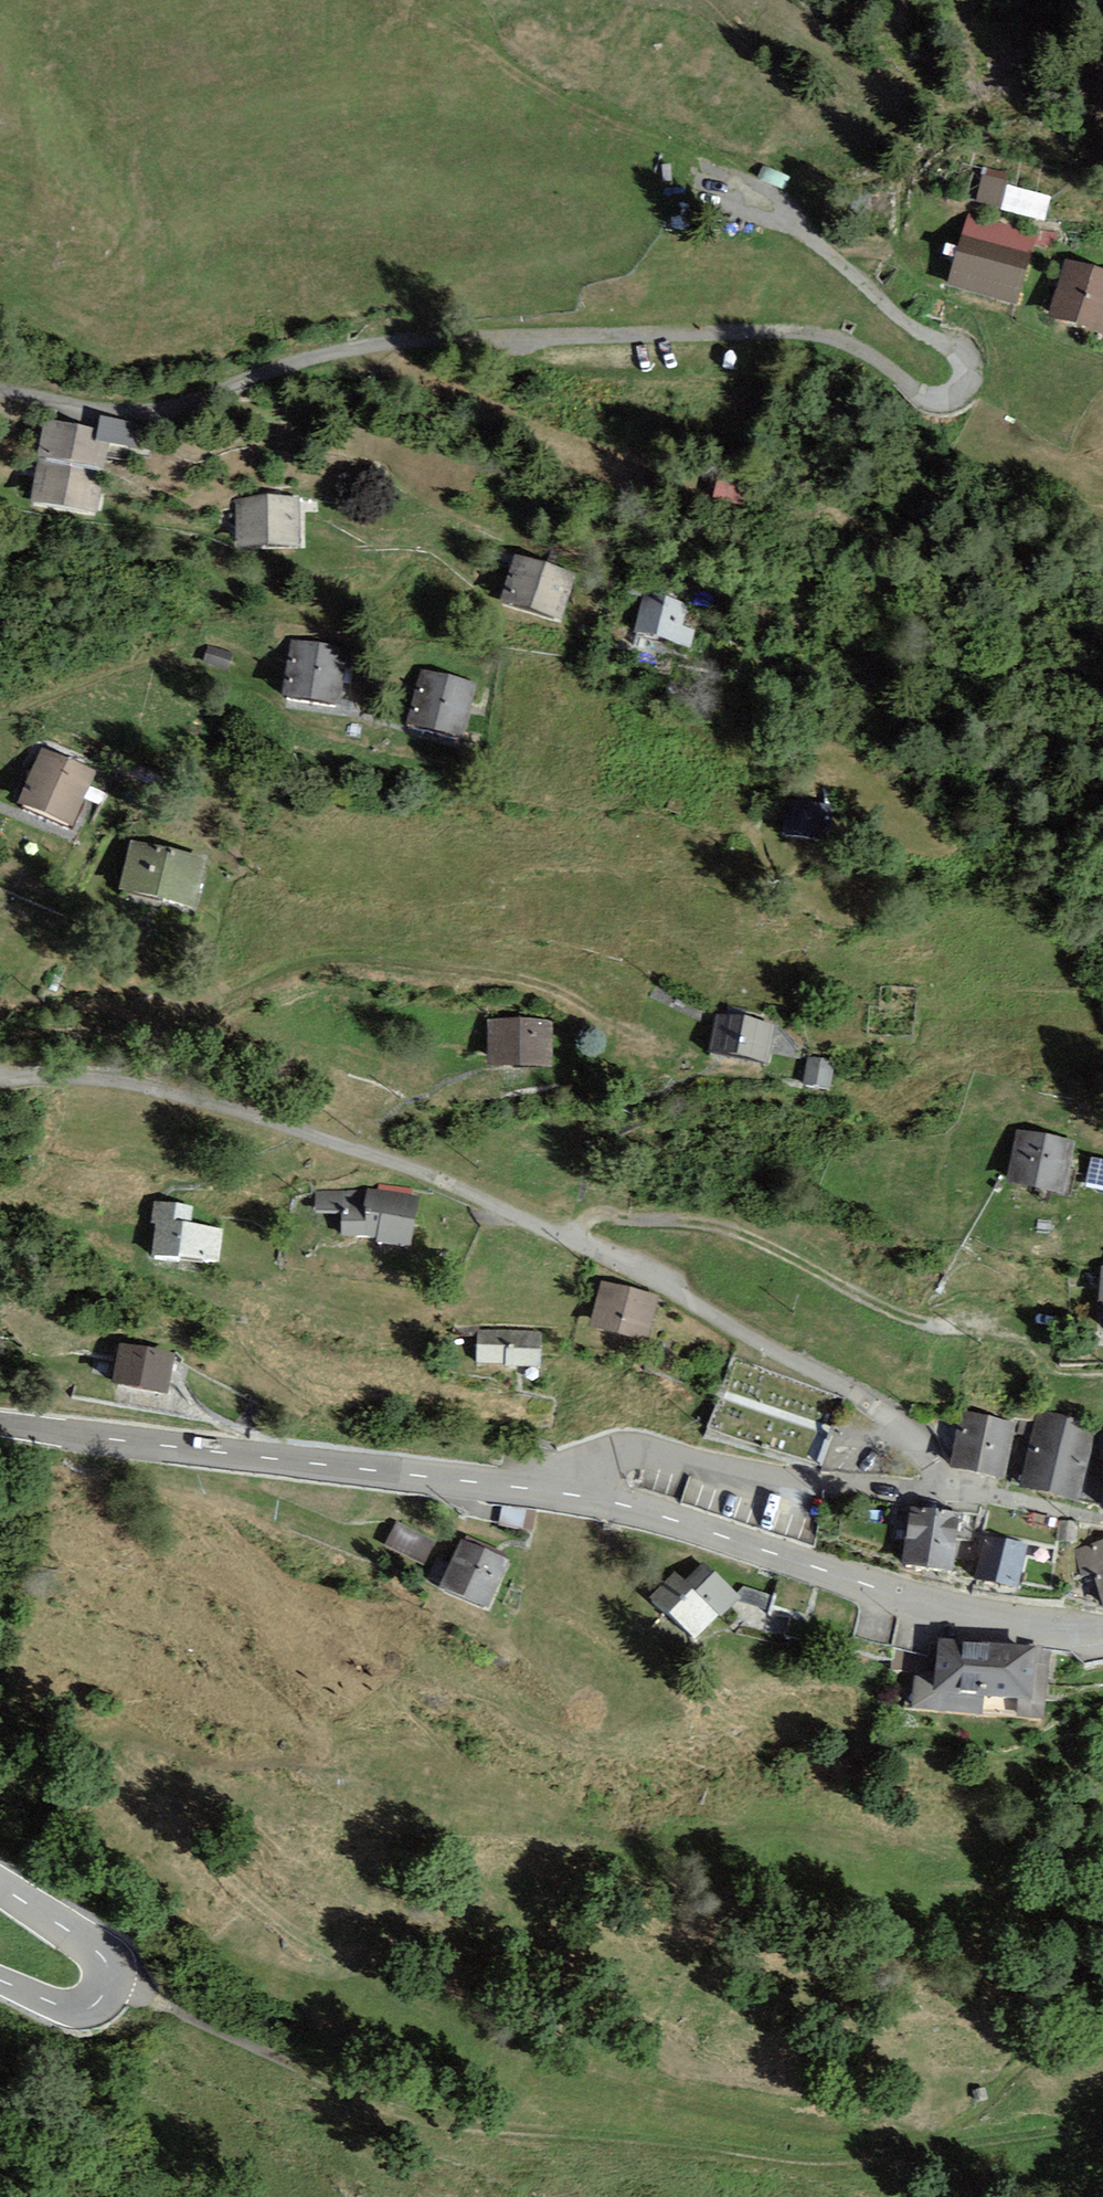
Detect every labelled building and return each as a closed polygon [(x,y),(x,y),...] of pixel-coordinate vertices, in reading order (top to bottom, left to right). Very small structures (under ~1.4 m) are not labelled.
[(1009,172),(981,167),(975,201),(1000,206),(1006,184),(1009,172)] [(1051,196),(1006,184),(1000,206),(999,210),(1045,220),(1051,196)] [(1035,231),(967,214),(948,286),(1017,303),(1035,231)] [(1064,259),(1048,316),(1102,331),(1102,269),(1064,259)] [(98,428),(96,440),(109,443),(150,450),(154,426),(100,416),(98,428)] [(98,428),(44,419),(30,502),(97,513),(109,443),(96,440),(98,428)] [(714,498),(751,504),(757,467),(720,461),(714,498)] [(299,496),(234,498),(236,546),(300,544),(299,496)] [(577,573),(515,553),(500,600),(562,620),(577,573)] [(688,602),(644,591),(634,631),(691,646),(696,629),(682,625),(688,602)] [(345,645),(290,639),(284,699),(339,704),(345,645)] [(234,653),(208,646),(203,662),(229,670),(234,653)] [(477,681),(418,670),(407,724),(466,736),(477,681)] [(39,747),(17,802),(74,824),(96,770),(39,747)] [(787,804),(785,836),(829,839),(831,806),(787,804)] [(210,858),(130,839),(118,889),(198,907),(210,858)] [(715,1013),(709,1051),(768,1061),(774,1023),(715,1013)] [(488,1020),(488,1065),(552,1066),(553,1021),(488,1020)] [(806,1055),(804,1086),(831,1089),(834,1058),(806,1055)] [(1016,1129),(1006,1182),(1064,1192),(1074,1139),(1016,1129)] [(1092,1158),(1086,1183),(1102,1187),(1102,1160),(1092,1158)] [(378,1184),(378,1190),(411,1194),(412,1188),(378,1184)] [(367,1189),(316,1192),(314,1210),(341,1211),(342,1235),(377,1236),(376,1242),(413,1244),(418,1195),(411,1194),(378,1190),(367,1189)] [(193,1206),(153,1201),(151,1223),(156,1224),(153,1255),(220,1263),(224,1227),(191,1223),(193,1206)] [(601,1280),(590,1324),(648,1339),(659,1295),(601,1280)] [(478,1329),(476,1362),(541,1365),(542,1332),(478,1329)] [(176,1353),(119,1343),(112,1384),(168,1394),(176,1353)] [(1022,1486),(1050,1493),(1068,1416),(1040,1409),(1022,1486)] [(950,1468),(976,1473),(989,1416),(965,1412),(962,1430),(957,1429),(950,1468)] [(1016,1421),(989,1416),(976,1473),(1005,1478),(1016,1421)] [(1097,1423),(1068,1416),(1050,1493),(1079,1500),(1097,1423)] [(903,1565),(927,1567),(933,1510),(909,1507),(903,1565)] [(958,1512),(933,1510),(927,1567),(953,1570),(958,1512)] [(1078,1521),(1058,1520),(1056,1541),(1076,1543),(1078,1521)] [(985,1535),(980,1557),(1022,1567),(1027,1544),(985,1535)] [(1074,1550),(1083,1578),(1093,1574),(1102,1603),(1102,1540),(1074,1550)] [(463,1544),(446,1587),(489,1604),(506,1561),(463,1544)] [(1017,1588),(1022,1567),(980,1557),(975,1578),(1017,1588)] [(677,1577),(656,1601),(700,1639),(738,1595),(706,1568),(689,1587),(677,1577)] [(1051,1648),(938,1638),(934,1677),(915,1675),(912,1707),(1044,1719),(1051,1648)]
